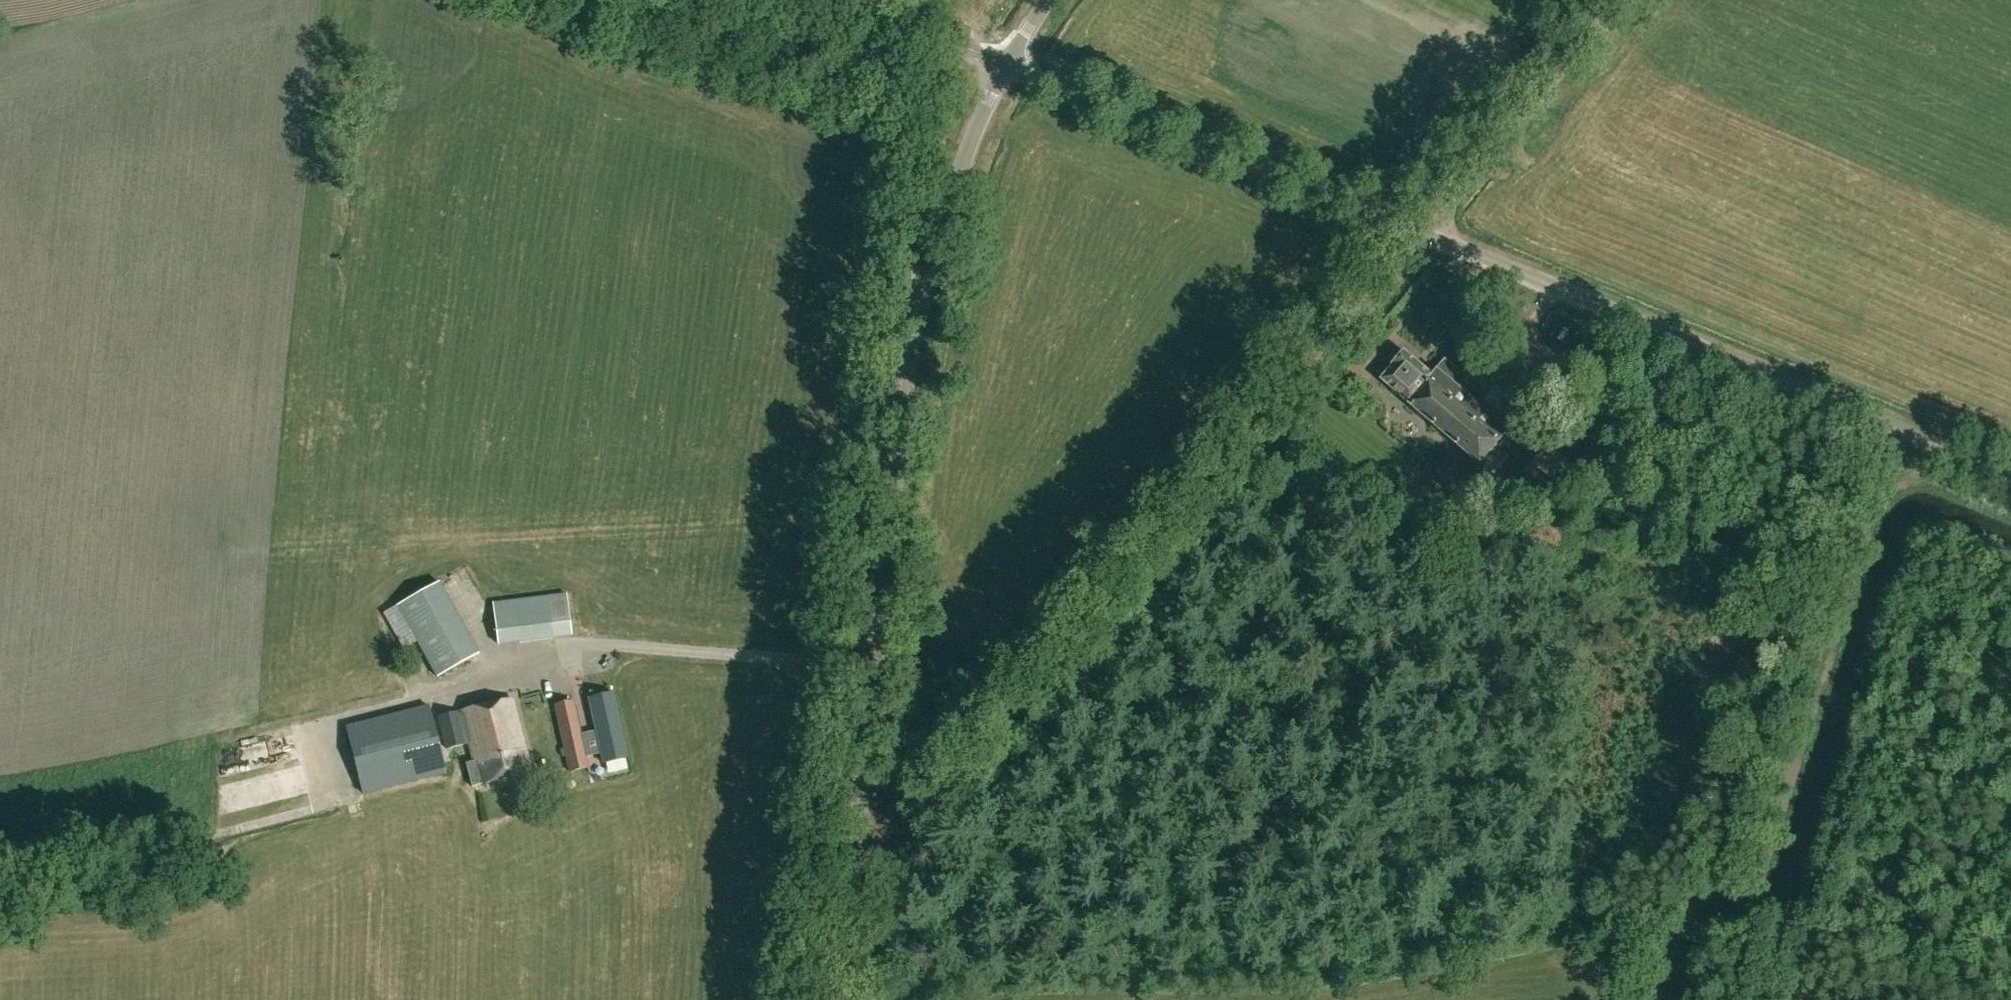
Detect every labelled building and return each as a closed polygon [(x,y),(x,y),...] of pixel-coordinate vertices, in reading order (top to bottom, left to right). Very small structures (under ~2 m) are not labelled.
[(1477,463),(1505,431),(1502,428),(1505,424),(1478,402),(1475,405),(1464,396),(1473,386),(1443,361),(1430,376),(1402,352),(1390,365),(1391,366),(1379,380),(1477,463)] [(397,606),(437,677),(479,654),(439,582),(397,606)] [(571,635),(567,594),(494,602),(498,644),(571,635)] [(613,693),(587,699),(602,766),(628,760),(613,693)] [(463,711),(474,761),(466,763),(471,787),(530,773),(513,700),(463,711)] [(554,706),(570,772),(589,768),(573,702),(554,706)] [(446,772),(429,706),(347,727),(364,793),(446,772)] [(463,731),(458,712),(442,717),(447,735),(463,731)]
